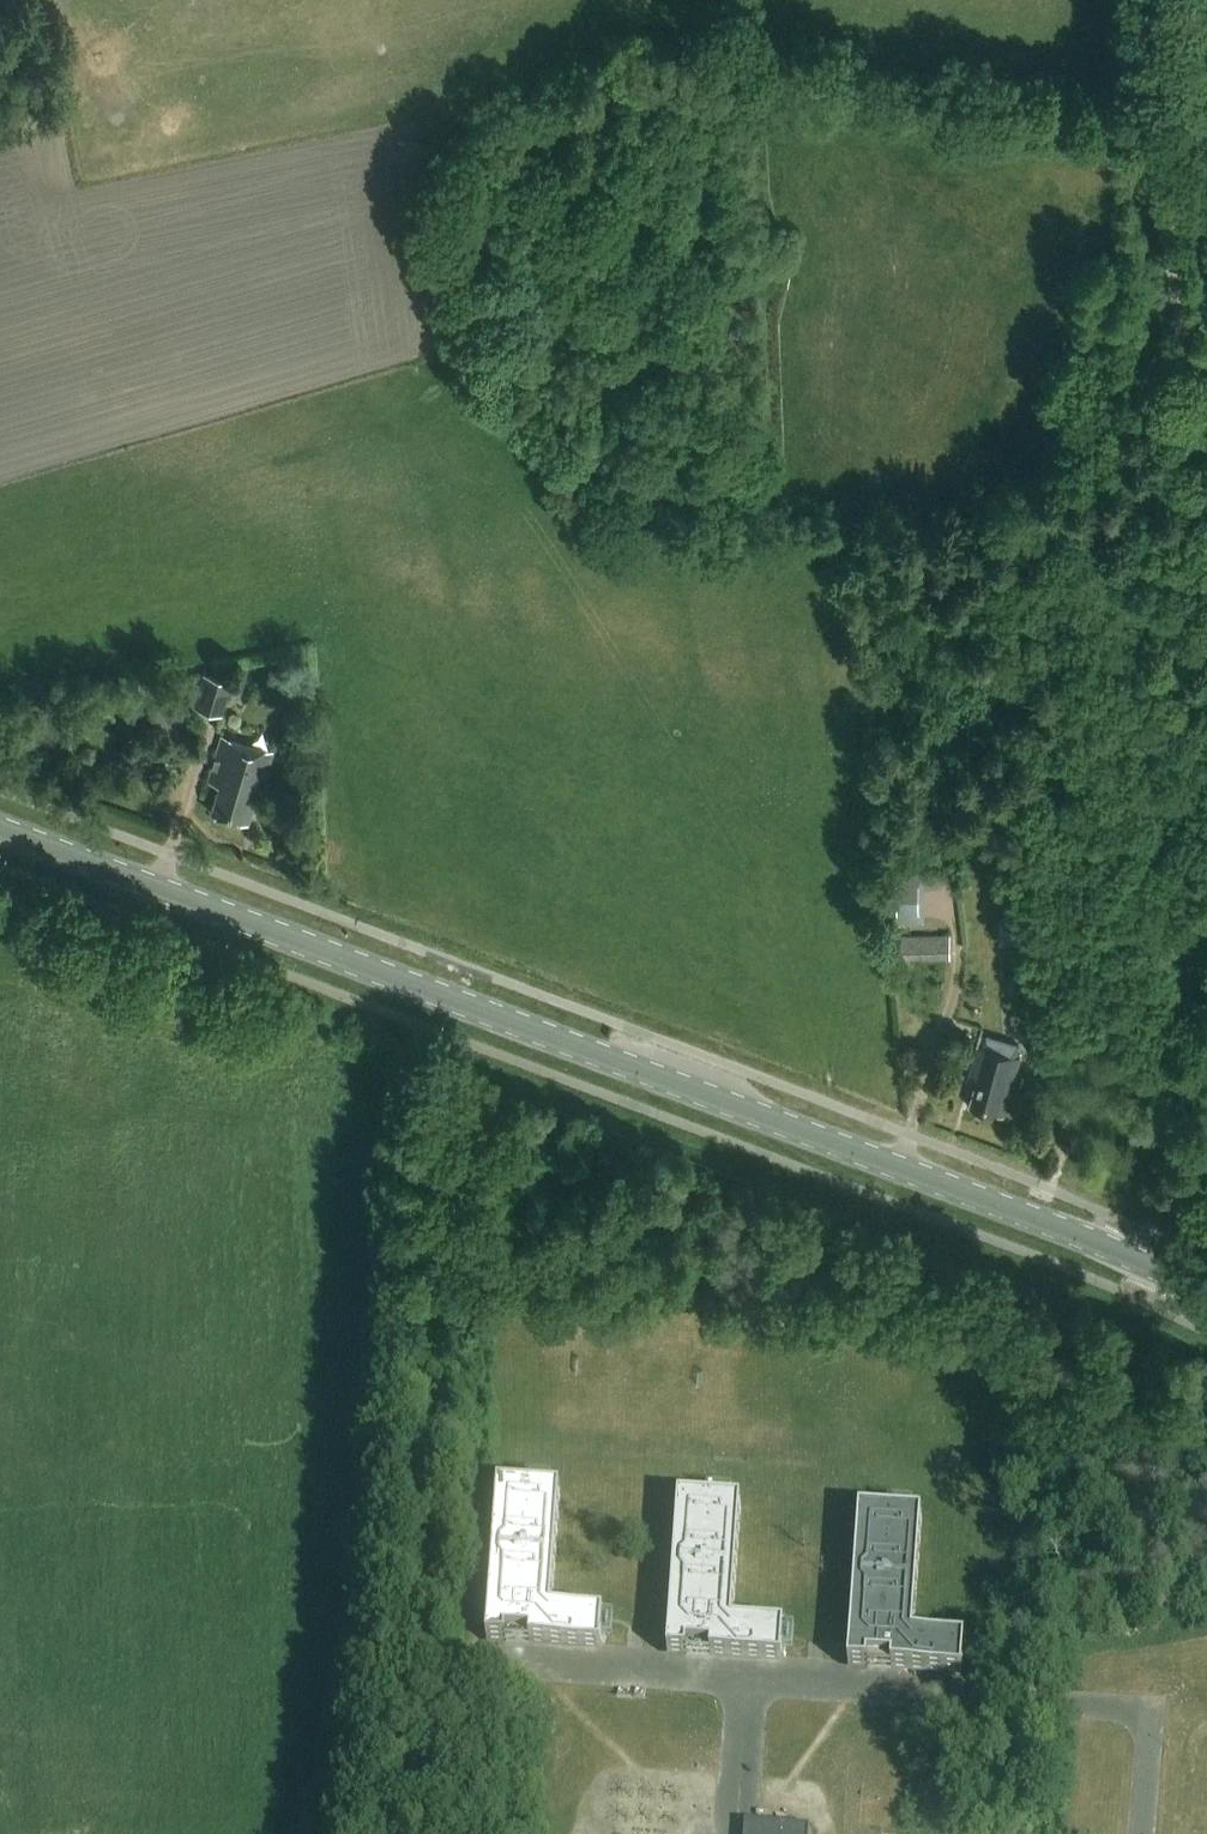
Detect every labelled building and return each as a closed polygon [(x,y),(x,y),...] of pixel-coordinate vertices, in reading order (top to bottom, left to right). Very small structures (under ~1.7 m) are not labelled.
[(222,714),(231,681),(197,671),(188,704),(222,714)] [(261,792),(273,752),(222,737),(208,782),(218,785),(210,811),(248,822),(257,790),(261,792)] [(924,918),(925,869),(898,868),(898,918),(924,918)] [(951,934),(901,935),(902,956),(952,956),(951,934)] [(1005,1113),(1021,1056),(1017,1055),(1020,1043),(987,1034),(983,1046),(979,1045),(971,1076),(978,1078),(971,1103),(1005,1113)] [(1033,1089),(1036,1079),(1023,1076),(1020,1086),(1033,1089)] [(599,1653),(602,1615),(550,1611),(558,1490),(496,1486),(486,1645),(599,1653)] [(780,1664),(782,1627),(731,1623),(739,1503),(677,1498),(666,1656),(780,1664)] [(961,1676),(963,1639),(912,1636),(920,1515),(858,1511),(847,1668),(961,1676)] [(761,1823),(744,1822),(743,1826),(743,1833),(808,1833),(809,1827),(761,1823)]
